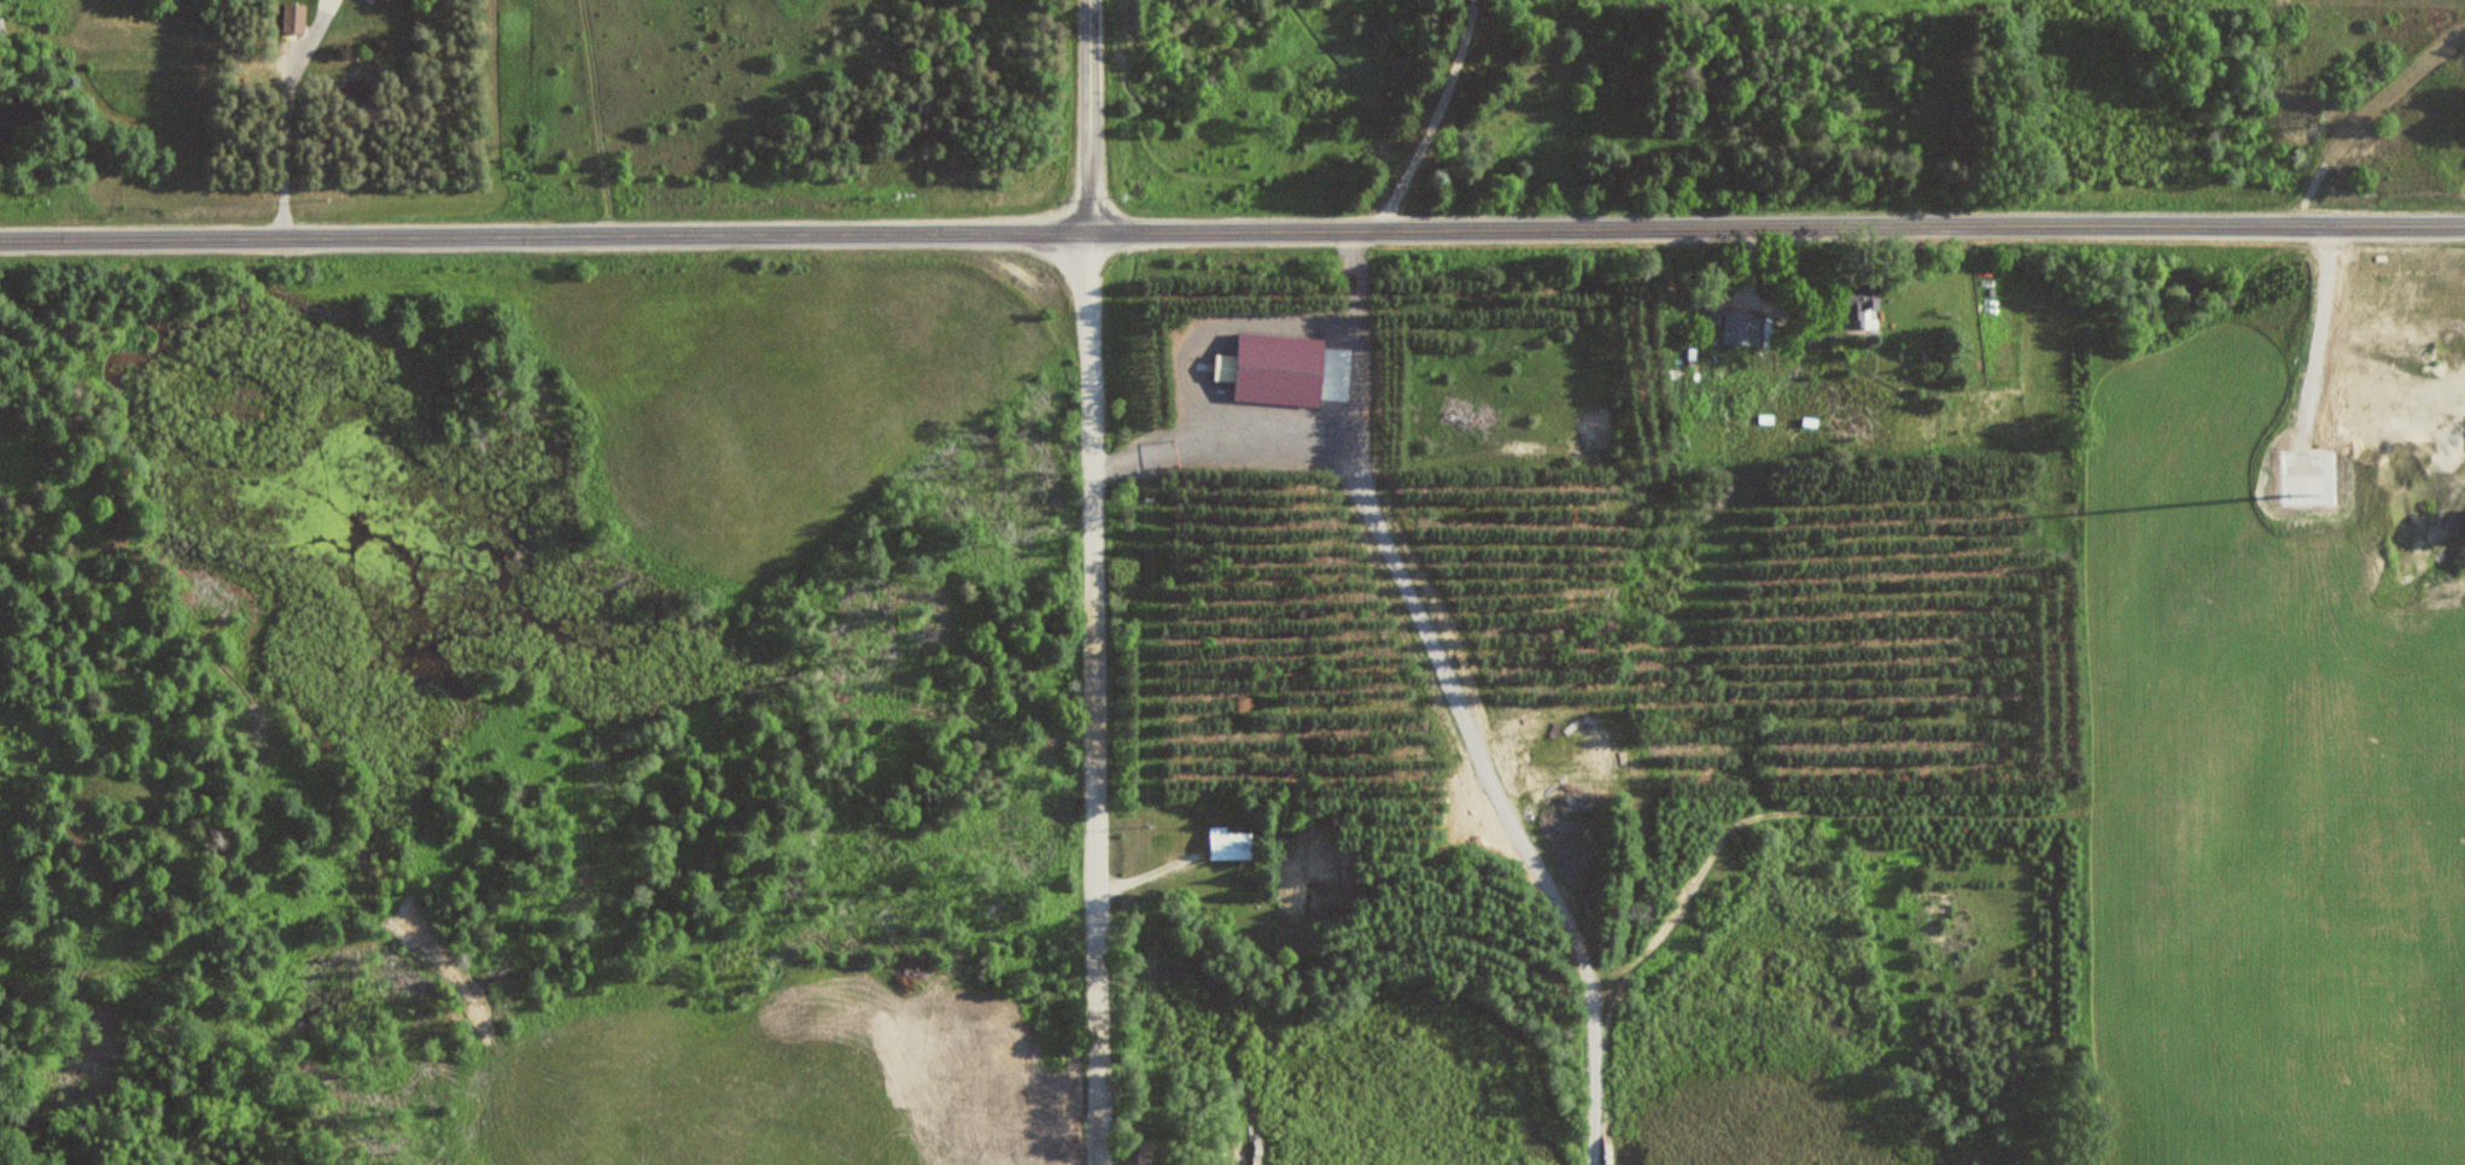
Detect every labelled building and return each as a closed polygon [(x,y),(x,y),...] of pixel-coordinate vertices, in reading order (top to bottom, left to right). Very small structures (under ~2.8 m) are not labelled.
[(306,3),(284,3),(284,32),(306,32),(306,3)] [(1879,327),(1879,284),(1840,284),(1841,305),(1847,305),(1847,317),(1855,317),(1855,328),(1879,327)] [(1724,343),(1763,343),(1763,312),(1724,312),(1724,343)] [(1215,378),(1234,380),(1236,357),(1218,355),(1215,378)] [(1254,858),(1254,830),(1228,830),(1228,824),(1211,824),(1211,858),(1254,858)]
